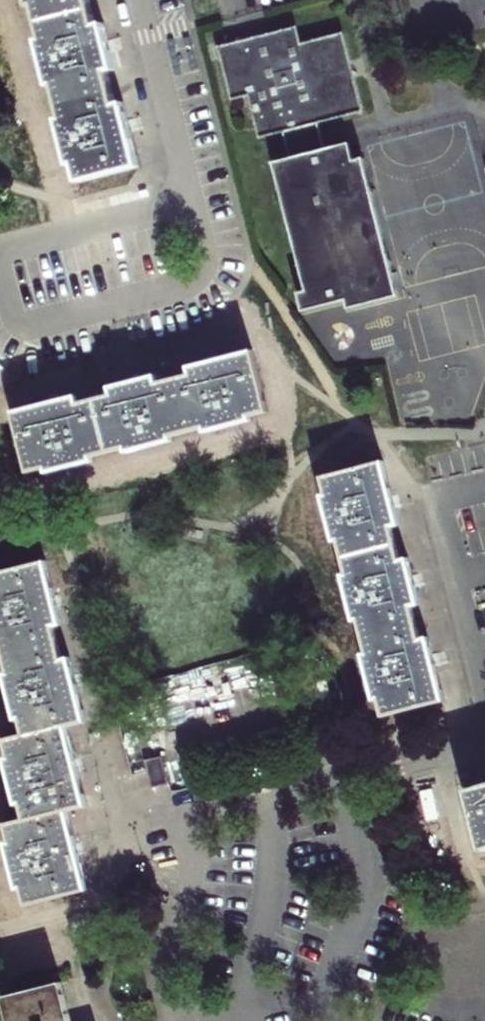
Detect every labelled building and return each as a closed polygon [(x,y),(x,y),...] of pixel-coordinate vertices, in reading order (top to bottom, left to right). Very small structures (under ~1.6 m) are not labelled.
[(31,7),(35,6),(44,40),(39,41),(51,86),(55,85),(64,120),(60,121),(71,166),(76,165),(80,182),(140,167),(124,104),(117,106),(108,72),(115,70),(104,25),(97,27),(90,0),(29,0),(31,7)] [(351,144),(325,151),(319,123),(364,112),(344,33),(323,38),(302,43),(298,27),(273,33),(219,47),(232,100),(249,96),(260,138),(284,132),(291,159),(274,163),(307,291),(300,293),(305,313),(348,301),(350,310),(400,297),(364,158),(355,161),(351,144)] [(158,383),(156,377),(111,389),(112,395),(78,404),(76,397),(13,414),(29,473),(47,469),(48,473),(92,462),(92,458),(127,448),(128,453),(173,441),(172,437),(205,429),(206,432),(251,421),(250,417),(268,412),(252,352),(190,368),(192,375),(158,383)] [(348,575),(344,576),(356,621),(360,620),(369,654),(365,655),(376,700),(380,699),(385,717),(445,701),(428,638),(421,640),(413,606),(420,605),(408,559),(401,561),(392,527),(399,525),(383,462),(323,478),(328,495),(323,496),(335,541),(339,540),(348,575)] [(26,736),(7,741),(11,758),(7,760),(18,804),(23,803),(27,821),(7,826),(12,843),(8,844),(19,889),(23,888),(28,906),(88,890),(67,811),(87,806),(66,727),(86,722),(70,658),(64,660),(55,627),(61,625),(45,561),(0,573),(0,640),(9,673),(5,674),(17,720),(22,718),(26,736)] [(164,726),(255,704),(247,672),(157,695),(164,726)] [(163,757),(146,761),(153,788),(170,784),(163,757)] [(467,791),(483,851),(484,850),(484,786),(467,791)] [(63,982),(11,995),(18,1020),(73,1020),(63,982)] [(11,995),(4,997),(10,1020),(18,1020),(11,995)]
